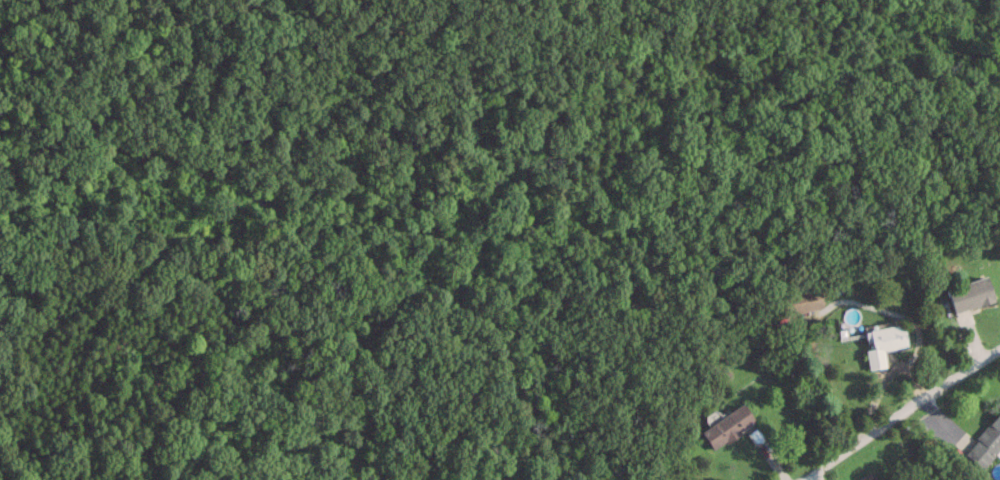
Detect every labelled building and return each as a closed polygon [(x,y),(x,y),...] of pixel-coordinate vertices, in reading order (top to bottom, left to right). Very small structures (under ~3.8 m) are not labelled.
[(945,288),(952,312),(991,301),(984,277),(945,288)] [(778,295),(782,316),(822,308),(817,286),(778,295)] [(904,347),(901,325),(863,330),(865,345),(864,345),(868,370),(884,368),(882,351),(904,347)] [(712,450),(753,421),(739,402),(699,431),(712,450)] [(962,453),(979,468),(999,443),(999,407),(962,453)] [(868,470),(855,478),(856,479),(874,479),(868,470)]
